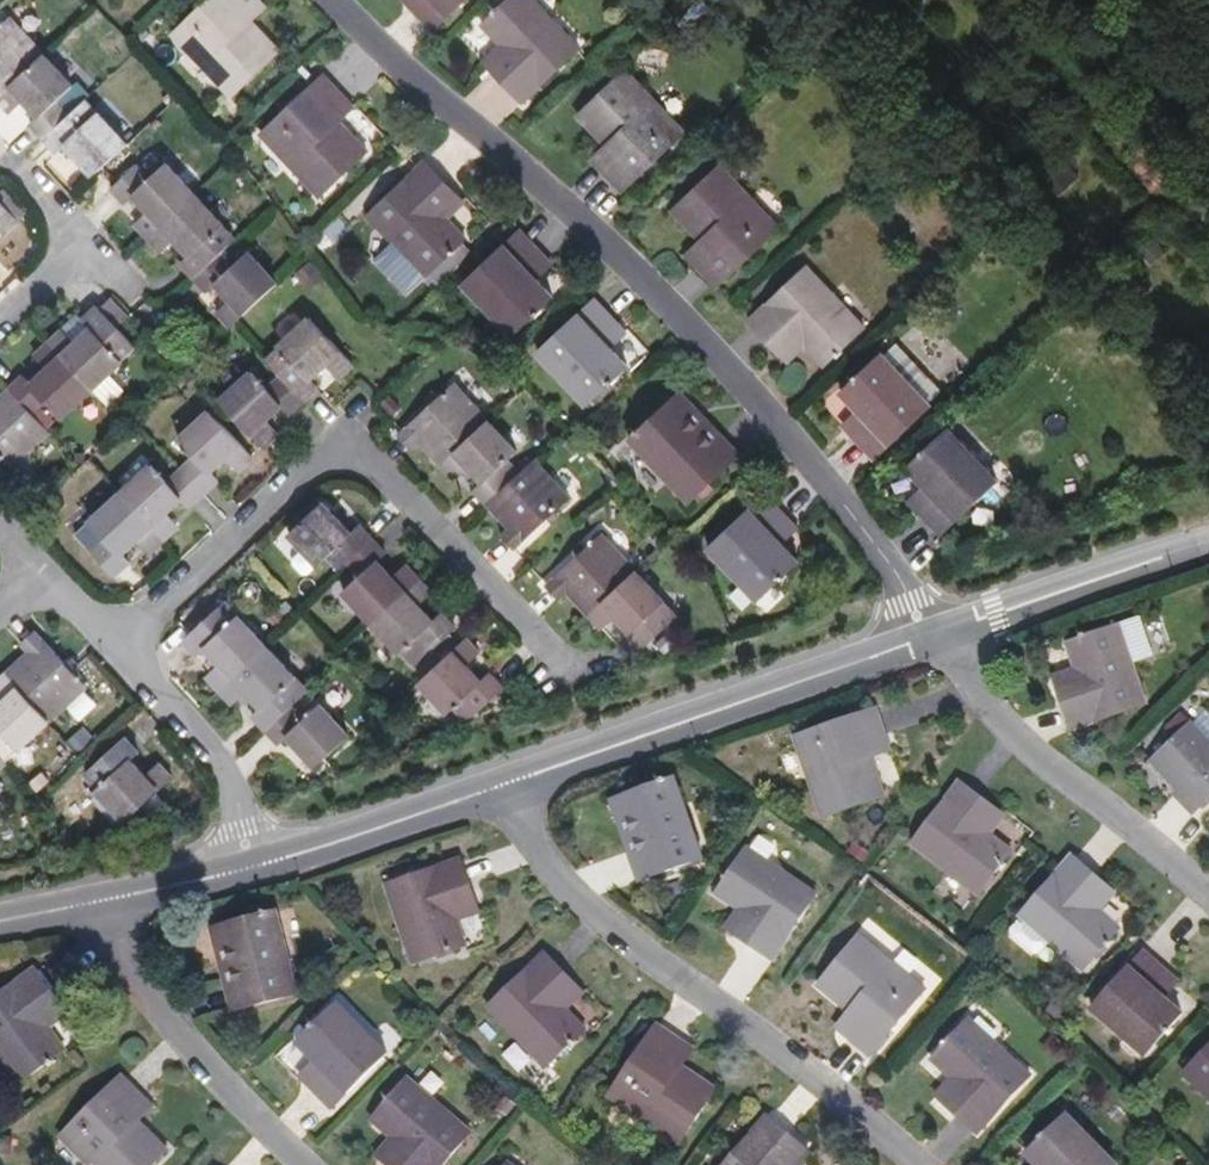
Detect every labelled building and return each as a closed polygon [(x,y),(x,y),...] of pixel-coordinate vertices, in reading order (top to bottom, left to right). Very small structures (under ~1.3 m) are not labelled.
[(252,20),(244,11),(254,0),(209,0),(174,33),(233,96),(282,51),(252,20)] [(266,6),(260,0),(254,0),(244,11),(252,20),(266,6)] [(432,30),(465,0),(417,0),(410,6),(432,30)] [(522,102),(581,48),(536,0),(494,0),(500,7),(482,24),(500,44),(509,53),(492,69),(522,102)] [(719,8),(712,0),(694,0),(686,8),(701,24),(719,8)] [(45,55),(10,18),(0,27),(0,97),(45,55)] [(483,60),(492,69),(509,53),(500,44),(483,60)] [(74,87),(45,55),(0,97),(0,100),(12,113),(26,101),(40,116),(31,125),(44,139),(68,116),(56,103),(74,87)] [(602,169),(624,193),(686,134),(627,71),(579,115),(608,147),(616,155),(602,169)] [(368,153),(339,122),(331,114),(346,99),(325,77),(262,136),(321,199),(368,153)] [(339,122),(354,108),(346,99),(331,114),(339,122)] [(94,175),(128,144),(100,114),(82,131),(68,116),(44,139),(59,154),(67,146),(94,175)] [(593,160),(602,169),(616,155),(608,147),(593,160)] [(468,239),(449,219),(441,210),(458,194),(427,162),(369,217),(396,245),(379,262),(410,293),(415,289),(428,277),(439,289),(469,260),(458,248),(468,239)] [(148,238),(194,196),(165,165),(148,181),(135,167),(112,190),(125,205),(135,197),(148,212),(135,224),(148,238)] [(694,263),(717,288),(780,229),(720,165),(673,210),(709,249),(694,263)] [(449,219),(466,203),(458,194),(441,210),(449,219)] [(235,240),(194,196),(148,238),(159,252),(174,240),(187,254),(180,262),(194,278),(218,256),(235,240)] [(0,202),(0,230),(5,235),(19,223),(0,202)] [(554,296),(536,276),(527,267),(541,253),(520,230),(463,284),(494,316),(505,306),(524,326),(554,296)] [(685,255),(694,263),(709,249),(700,239),(685,255)] [(233,325),(277,284),(247,252),(230,268),(218,256),(194,278),(208,293),(217,286),(230,300),(217,312),(231,327),(233,325)] [(536,276),(551,262),(541,253),(527,267),(536,276)] [(827,367),(866,329),(809,268),(751,322),(782,356),(800,339),(827,367)] [(598,396),(630,366),(611,347),(602,338),(617,322),(595,299),(539,353),(569,386),(580,375),(598,396)] [(128,320),(111,302),(101,312),(118,330),(128,320)] [(513,336),(524,326),(505,306),(494,316),(513,336)] [(124,361),(108,344),(121,332),(118,330),(101,312),(100,310),(86,324),(92,331),(75,347),(63,333),(50,345),(93,391),(124,361)] [(336,337),(317,316),(313,321),(332,342),(336,337)] [(75,347),(92,331),(86,324),(79,317),(63,333),(75,347)] [(313,321),(310,318),(279,347),(281,349),(267,362),(281,376),(304,401),(319,387),(310,378),(326,364),(339,377),(353,364),(332,342),(313,321)] [(611,347),(627,332),(617,322),(602,338),(611,347)] [(800,339),(782,356),(791,366),(810,349),(800,339)] [(63,419),(93,391),(50,345),(35,359),(47,372),(33,385),(27,378),(13,392),(33,414),(46,401),(63,419)] [(854,439),(876,462),(932,409),(930,407),(943,396),(896,347),(884,359),(882,357),(842,396),(860,415),(869,424),(854,439)] [(265,421),(281,406),(289,415),(304,401),(281,376),(267,390),(252,372),(221,401),(264,447),(278,434),(265,421)] [(598,396),(580,375),(569,386),(588,406),(598,396)] [(441,466),(488,422),(453,385),(397,436),(411,451),(419,444),(441,466)] [(33,414),(13,392),(0,404),(0,453),(12,465),(49,431),(33,414)] [(399,407),(386,393),(378,402),(391,415),(399,407)] [(731,464),(690,420),(700,412),(682,393),(632,440),(690,502),(731,464)] [(252,458),(209,412),(178,440),(194,457),(180,470),(203,495),(218,481),(210,472),(225,458),(237,472),(252,458)] [(740,455),(700,412),(690,420),(731,464),(740,455)] [(845,429),(854,439),(869,424),(860,415),(845,429)] [(517,454),(488,422),(441,466),(454,480),(468,467),(482,483),(473,491),(487,506),(511,484),(499,471),(517,454)] [(950,431),(940,440),(959,459),(968,451),(950,431)] [(920,511),(941,535),(997,481),(968,451),(959,459),(940,440),(909,470),(925,486),(935,497),(920,511)] [(514,552),(569,501),(533,462),(511,484),(487,506),(508,528),(499,536),(514,552)] [(166,512),(181,500),(188,508),(203,495),(180,470),(167,482),(151,465),(120,494),(164,540),(179,526),(166,512)] [(910,501),(920,511),(935,497),(925,486),(910,501)] [(164,540),(120,494),(89,523),(105,540),(92,551),(115,577),(130,564),(121,554),(136,541),(149,554),(164,540)] [(781,543),(773,534),(789,519),(766,495),(709,548),(740,582),(750,572),(769,592),(800,563),(781,543)] [(291,534),(325,502),(320,497),(287,530),(291,534)] [(352,531),(325,502),(291,534),(303,547),(319,564),(327,556),(340,570),(350,561),(374,539),(360,523),(352,531)] [(781,543),(797,528),(789,519),(773,534),(781,543)] [(589,616),(636,572),(600,534),(545,587),(558,600),(566,592),(589,616)] [(373,623),(420,579),(407,565),(394,577),(380,563),(389,554),(374,539),(350,561),(363,575),(345,592),(373,623)] [(319,564),(303,547),(293,557),(292,563),(301,573),(310,573),(319,564)] [(671,622),(659,609),(665,603),(636,572),(589,616),(605,633),(618,620),(631,634),(622,642),(635,656),(671,622)] [(769,592),(750,572),(740,582),(759,601),(769,592)] [(457,628),(443,613),(435,621),(420,605),(434,594),(420,579),(373,623),(415,667),(457,628)] [(220,692),(265,649),(236,618),(232,622),(220,608),(184,642),(198,657),(205,650),(220,666),(207,678),(220,692)] [(280,628),(289,620),(281,612),(273,620),(280,628)] [(1057,685),(1071,726),(1147,700),(1134,661),(1154,654),(1141,614),(1068,640),(1076,664),(1080,677),(1057,685)] [(47,721),(85,686),(34,631),(18,646),(26,654),(4,675),(47,721)] [(476,714),(504,689),(489,673),(480,681),(467,667),(481,654),(467,640),(420,683),(449,714),(454,709),(464,719),(476,714)] [(294,680),(265,649),(220,692),(233,706),(246,693),(260,708),(252,716),(265,731),(289,709),(277,696),(294,680)] [(1053,673),(1057,685),(1080,677),(1076,664),(1053,673)] [(47,721),(4,675),(0,679),(0,696),(4,700),(0,704),(0,733),(0,732),(16,750),(47,721)] [(347,737),(319,706),(301,722),(289,709),(265,731),(279,746),(289,738),(314,767),(347,737)] [(792,738),(821,818),(882,797),(869,758),(865,746),(884,739),(873,709),(792,738)] [(1193,813),(1208,798),(1208,742),(1191,723),(1151,760),(1187,798),(1183,801),(1193,813)] [(131,820),(176,777),(163,763),(151,774),(136,758),(144,750),(130,735),(105,758),(119,772),(102,788),(131,820)] [(887,750),(884,739),(865,746),(869,758),(887,750)] [(649,878),(702,860),(674,778),(610,800),(618,825),(630,822),(649,878)] [(960,781),(912,844),(978,895),(1013,850),(991,834),(982,826),(995,808),(960,781)] [(1005,816),(995,808),(982,826),(991,834),(1005,816)] [(638,883),(649,878),(630,822),(618,825),(638,883)] [(742,935),(777,961),(824,898),(757,848),(724,893),(748,910),(756,916),(742,935)] [(459,915),(455,905),(478,897),(464,854),(388,880),(415,959),(468,941),(459,915)] [(1102,911),(1093,902),(1108,886),(1073,854),(1020,915),(1012,925),(1012,934),(1032,951),(1042,951),(1050,941),(1084,970),(1120,928),(1102,911)] [(1102,911),(1117,895),(1108,886),(1093,902),(1102,911)] [(481,907),(478,897),(455,905),(459,915),(481,907)] [(734,929),(742,935),(756,916),(748,910),(734,929)] [(301,995),(280,911),(213,927),(220,953),(233,950),(247,1008),(301,995)] [(872,1057),(926,991),(860,935),(818,985),(851,1013),(860,1020),(847,1035),(872,1057)] [(247,1008),(233,950),(220,953),(234,1012),(247,1008)] [(1144,952),(1093,1010),(1127,1040),(1136,1029),(1156,1046),(1184,1014),(1164,997),(1155,988),(1168,973),(1144,952)] [(567,1010),(558,1000),(575,984),(546,953),(488,1007),(546,1067),(585,1029),(567,1010)] [(42,1020),(62,1005),(35,970),(0,996),(0,1057),(20,1085),(65,1051),(49,1028),(42,1020)] [(1178,982),(1168,973),(1155,988),(1164,997),(1178,982)] [(567,1010),(585,993),(575,984),(558,1000),(567,1010)] [(354,1021),(336,1002),(325,1012),(344,1031),(354,1021)] [(49,1028),(68,1014),(62,1005),(42,1020),(49,1028)] [(331,1107),(386,1052),(354,1021),(344,1031),(325,1012),(295,1042),(313,1061),(323,1070),(309,1085),(331,1107)] [(838,1028),(847,1035),(860,1020),(851,1013),(838,1028)] [(946,1105),(978,1135),(1031,1078),(970,1021),(932,1061),(953,1079),(961,1088),(946,1105)] [(679,1143),(716,1089),(683,1066),(672,1059),(683,1043),(657,1025),(609,1096),(679,1143)] [(1147,1056),(1156,1046),(1136,1029),(1127,1040),(1147,1056)] [(683,1066),(694,1049),(683,1043),(672,1059),(683,1066)] [(523,1072),(532,1056),(513,1044),(503,1060),(523,1072)] [(1208,1096),(1208,1048),(1185,1073),(1208,1096)] [(309,1085),(323,1070),(313,1061),(299,1075),(309,1085)] [(131,1115),(144,1101),(121,1078),(62,1139),(88,1164),(157,1164),(170,1153),(139,1123),(131,1115)] [(410,1078),(373,1120),(392,1137),(402,1146),(387,1164),(388,1164),(445,1164),(473,1133),(410,1078)] [(937,1096),(946,1105),(961,1088),(953,1079),(937,1096)] [(139,1123),(153,1109),(144,1101),(131,1115),(139,1123)] [(1056,1125),(1075,1143),(1085,1134),(1067,1114),(1056,1125)] [(789,1161),(804,1142),(769,1116),(731,1164),(794,1164),(789,1161)] [(1116,1164),(1085,1134),(1075,1143),(1056,1125),(1025,1154),(1036,1164),(1116,1164)] [(387,1164),(402,1146),(392,1137),(376,1155),(387,1164)] [(814,1150),(804,1142),(789,1161),(794,1164),(803,1164),(814,1150)]
